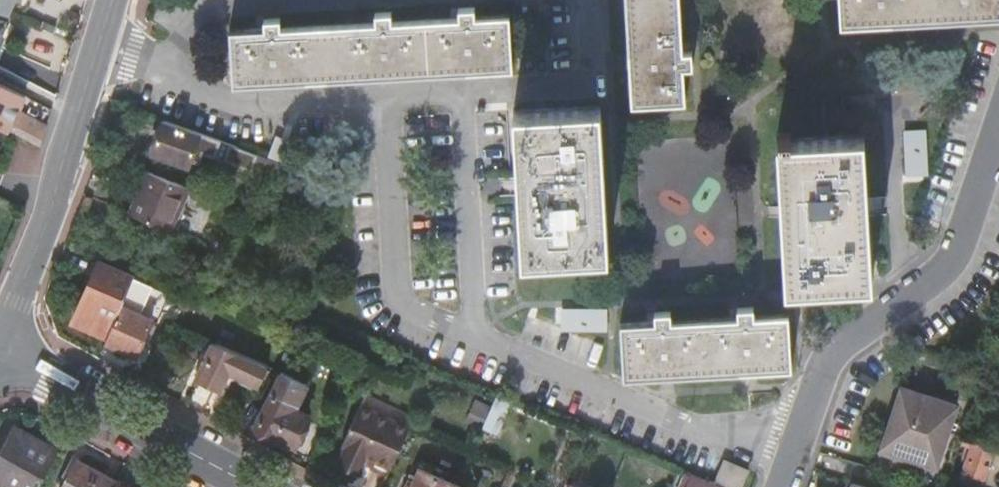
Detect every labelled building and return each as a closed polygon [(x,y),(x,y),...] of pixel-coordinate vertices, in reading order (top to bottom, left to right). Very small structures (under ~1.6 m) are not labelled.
[(10,16),(17,0),(0,0),(0,12),(10,16)] [(633,105),(686,102),(684,68),(692,67),(692,52),(683,53),(680,0),(627,0),(633,105)] [(842,27),(998,19),(998,0),(840,0),(842,27)] [(266,29),(232,30),(235,84),(513,69),(510,17),(477,18),(476,8),(461,9),(461,19),(393,22),(392,13),(378,14),(378,23),(281,28),(280,19),(266,19),(266,29)] [(0,12),(0,18),(7,21),(10,16),(0,12)] [(42,145),(46,133),(16,118),(25,99),(6,90),(4,93),(0,91),(0,125),(42,145)] [(600,107),(515,111),(523,258),(608,254),(600,107)] [(254,170),(260,155),(167,120),(154,153),(191,166),(197,150),(254,170)] [(930,170),(928,127),(907,128),(908,171),(930,170)] [(778,146),(777,146),(795,291),(880,281),(861,136),(790,145),(789,139),(778,140),(778,146)] [(141,193),(180,209),(189,187),(150,172),(141,193)] [(141,193),(132,214),(172,231),(180,209),(141,193)] [(123,306),(135,279),(101,264),(77,319),(111,335),(123,306)] [(610,327),(610,304),(563,305),(564,327),(610,327)] [(111,335),(108,342),(138,355),(154,319),(123,306),(111,335)] [(656,324),(622,326),(625,378),(791,369),(788,317),(754,319),(753,310),(739,310),(739,320),(671,323),(670,314),(656,314),(656,324)] [(260,386),(270,365),(214,342),(196,379),(222,391),(231,372),(260,386)] [(987,388),(998,391),(998,388),(998,375),(992,373),(987,388)] [(959,407),(901,388),(881,449),(939,468),(959,407)] [(480,390),(468,417),(498,431),(511,405),(480,390)] [(274,394),(258,428),(277,438),(278,437),(296,446),(297,444),(300,446),(306,445),(310,437),(306,432),(304,431),(311,417),(297,410),(299,406),(274,394)] [(409,427),(359,405),(342,446),(345,447),(339,461),(360,470),(366,457),(391,468),(401,446),(409,427)] [(7,486),(38,486),(59,448),(15,425),(0,453),(0,483),(7,486)] [(881,449),(879,454),(937,473),(939,468),(881,449)] [(970,470),(968,476),(978,479),(985,459),(990,460),(991,455),(976,450),(970,470)] [(118,481),(78,459),(63,486),(114,486),(118,481)] [(746,471),(722,461),(714,482),(727,486),(739,486),(746,471)] [(449,480),(421,467),(412,486),(445,486),(449,480)] [(961,474),(968,476),(970,470),(963,468),(961,474)] [(690,479),(683,476),(678,486),(686,486),(690,479)] [(690,479),(686,486),(711,486),(690,478),(690,479)]
